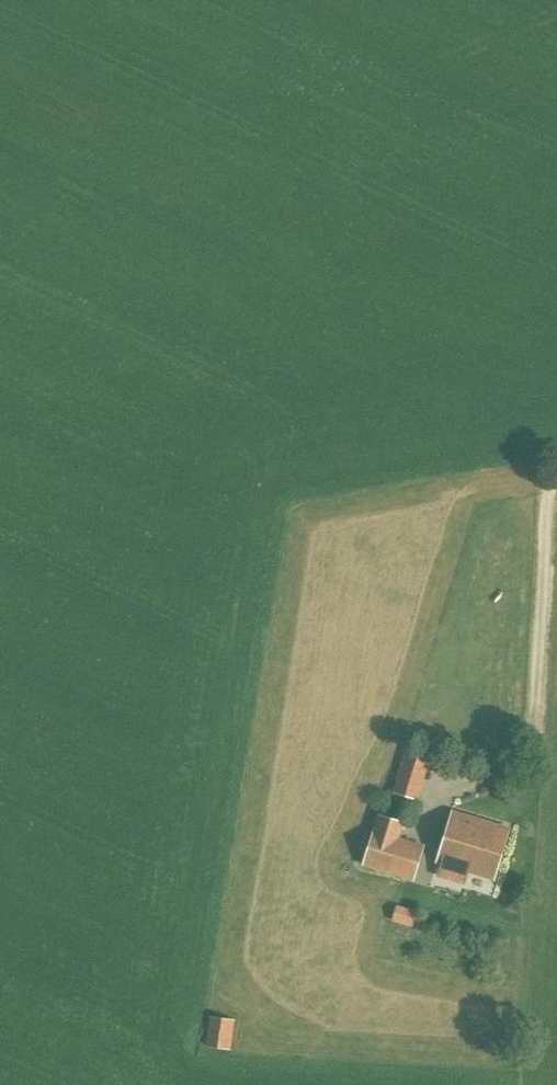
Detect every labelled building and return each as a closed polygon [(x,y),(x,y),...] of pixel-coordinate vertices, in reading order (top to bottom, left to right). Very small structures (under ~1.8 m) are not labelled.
[(406,749),(393,792),(418,799),(431,757),(406,749)] [(454,812),(439,862),(493,878),(508,828),(454,812)] [(405,821),(377,813),(362,866),(414,880),(424,844),(400,837),(405,821)] [(396,905),(391,921),(412,927),(417,911),(396,905)] [(235,1019),(210,1016),(206,1046),(231,1049),(235,1019)]
